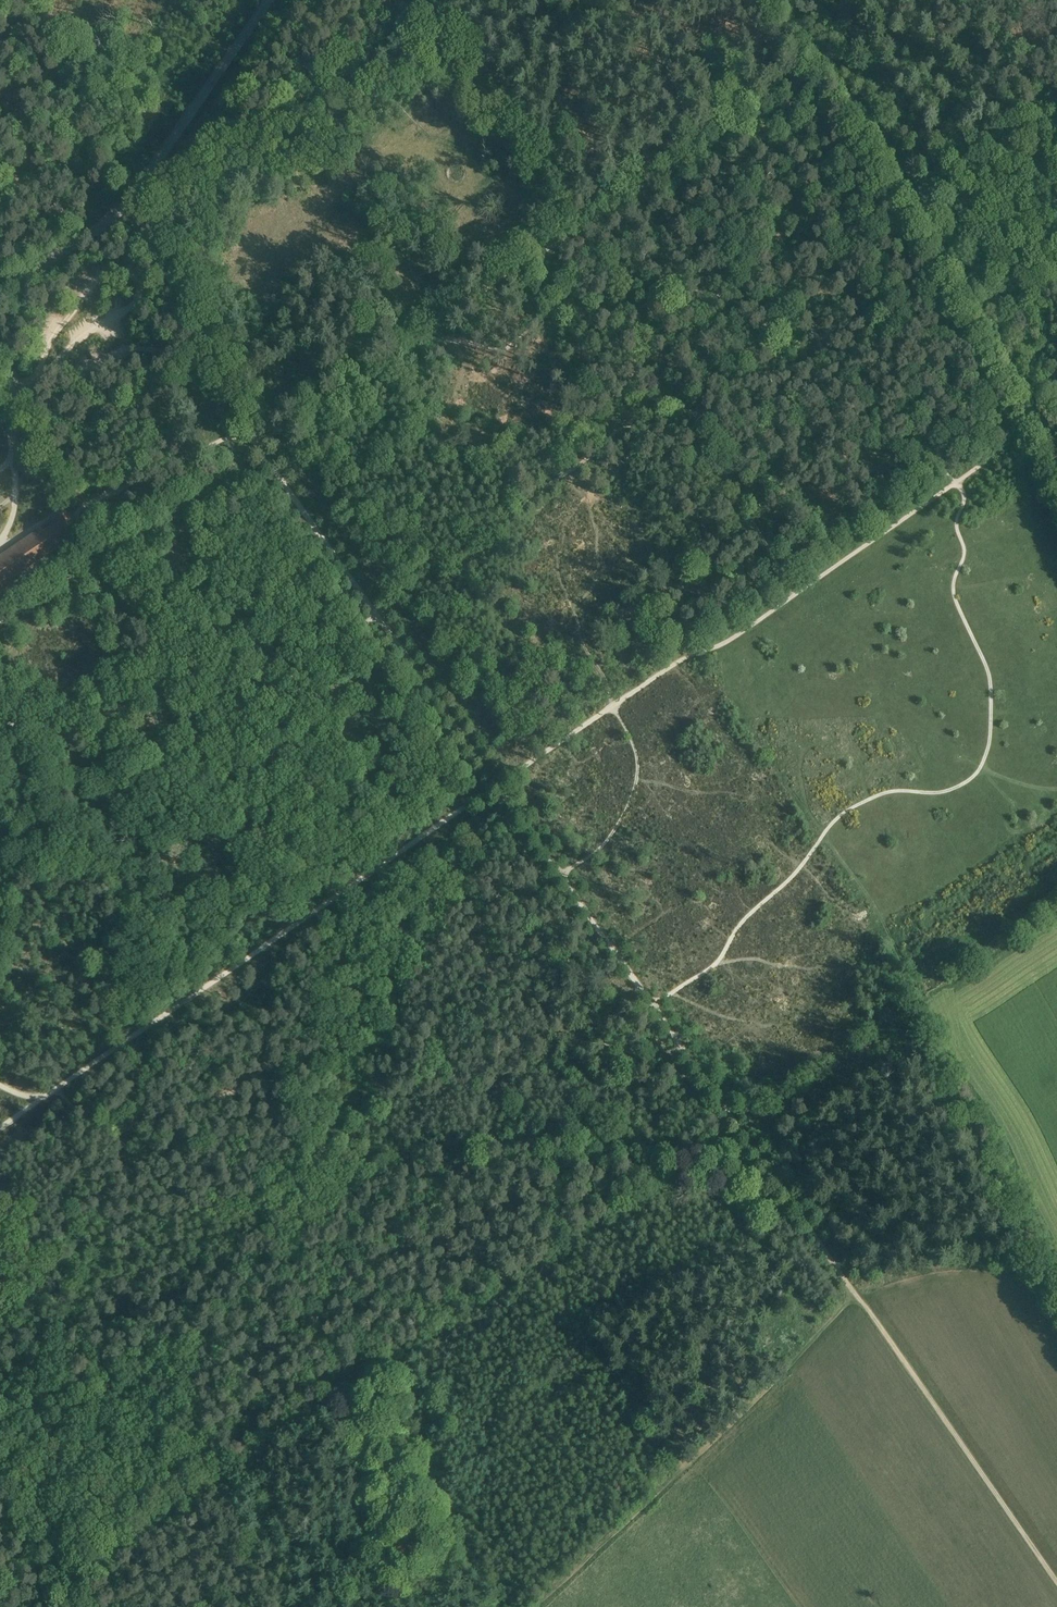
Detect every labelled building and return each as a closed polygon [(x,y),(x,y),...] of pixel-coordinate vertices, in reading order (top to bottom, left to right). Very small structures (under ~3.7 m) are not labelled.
[(68,543),(80,535),(65,512),(52,521),(55,524),(44,532),(41,528),(31,535),(34,539),(27,543),(25,540),(14,547),(16,549),(9,553),(8,551),(0,556),(0,587),(67,542),(68,543)]
